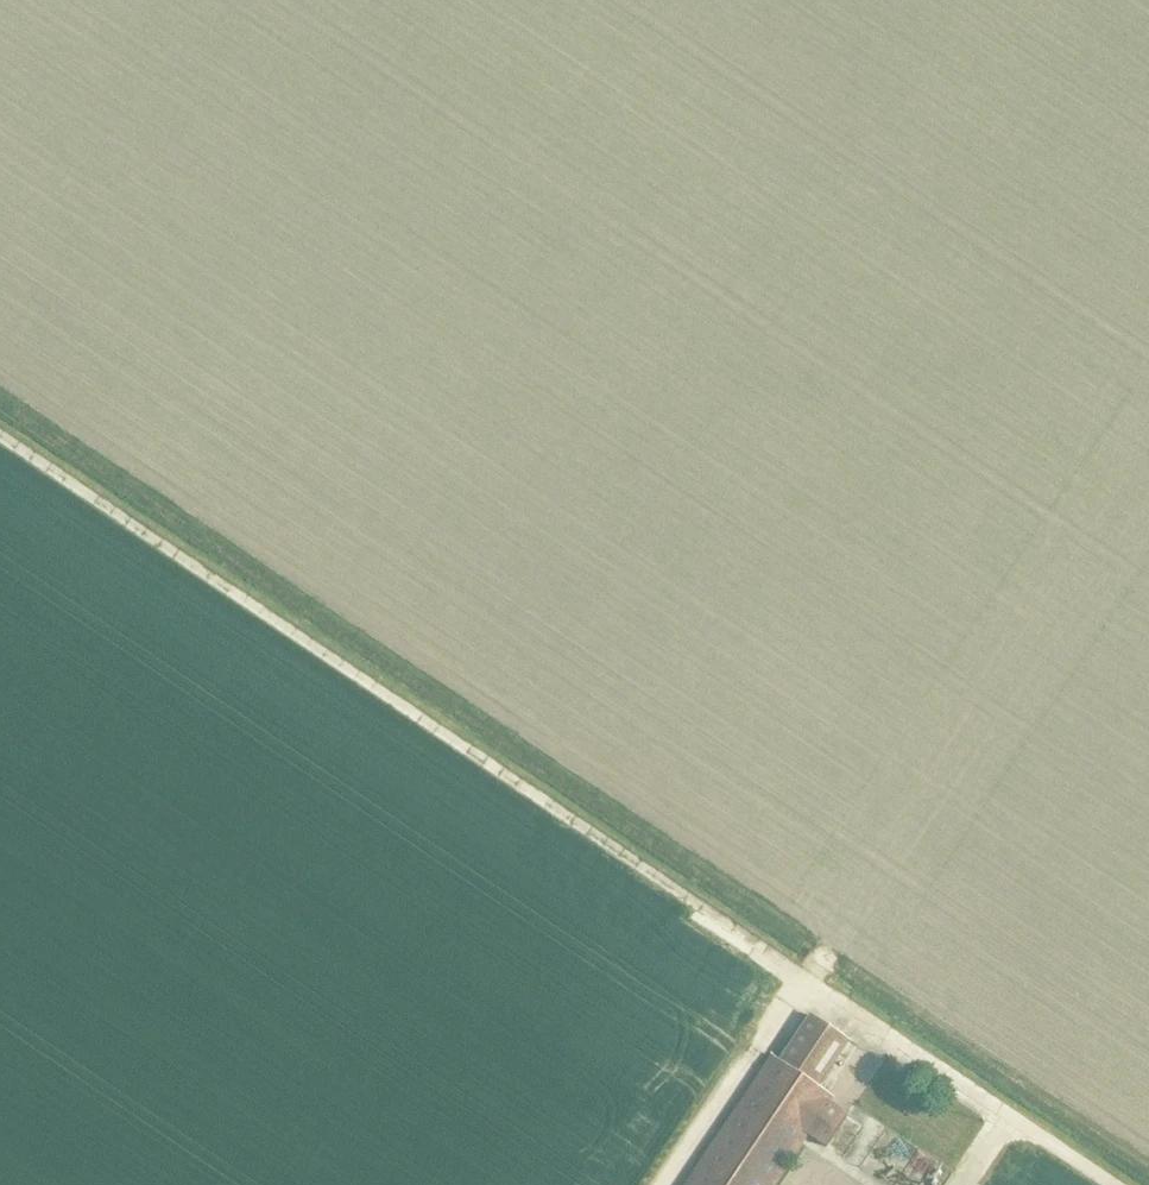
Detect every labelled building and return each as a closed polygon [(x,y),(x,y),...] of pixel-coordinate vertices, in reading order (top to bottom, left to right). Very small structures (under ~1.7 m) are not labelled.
[(845,1113),(829,1102),(832,1096),(827,1093),(838,1077),(835,1075),(855,1046),(809,1015),(779,1060),(771,1055),(684,1184),(772,1184),(806,1133),(824,1145),(845,1113)] [(916,1184),(932,1166),(919,1155),(903,1174),(916,1184)]
